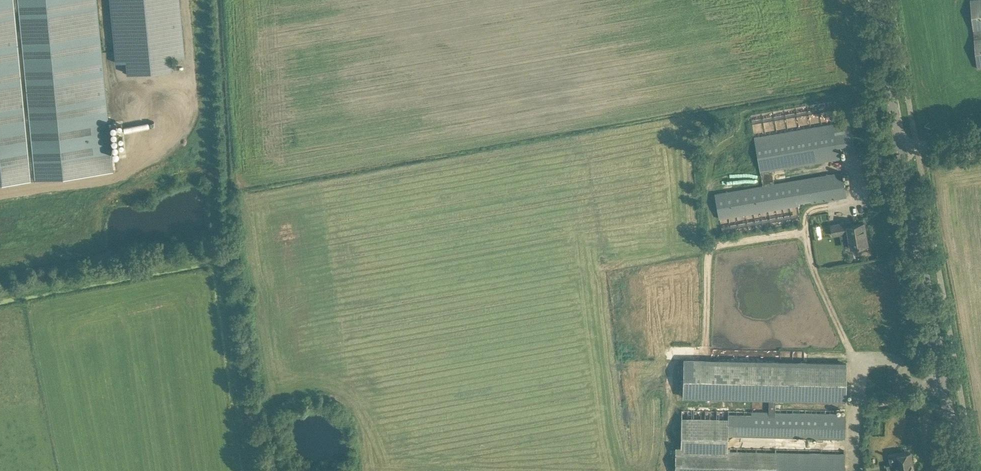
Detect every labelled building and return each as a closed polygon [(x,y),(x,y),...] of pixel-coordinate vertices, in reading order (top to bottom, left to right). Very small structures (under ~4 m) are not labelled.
[(112,170),(96,0),(0,0),(0,181),(112,170)] [(184,56),(179,0),(110,0),(116,62),(126,61),(127,73),(130,73),(131,75),(172,70),(171,57),(184,56)] [(978,68),(980,68),(980,0),(971,0),(978,68)] [(772,169),(840,158),(839,154),(855,151),(850,121),(754,137),(762,185),(715,194),(719,218),(846,196),(844,182),(843,176),(845,175),(844,172),(842,173),(842,172),(774,183),(772,169)] [(851,246),(857,245),(867,243),(863,223),(851,225),(850,221),(831,224),(833,235),(848,232),(851,246)] [(683,396),(846,400),(847,361),(684,358),(683,396)] [(835,450),(835,438),(845,438),(845,413),(728,410),(682,409),(681,445),(676,445),(676,470),(844,470),(845,450),(835,450)] [(895,463),(896,470),(913,470),(910,453),(890,456),(891,464),(895,463)]
